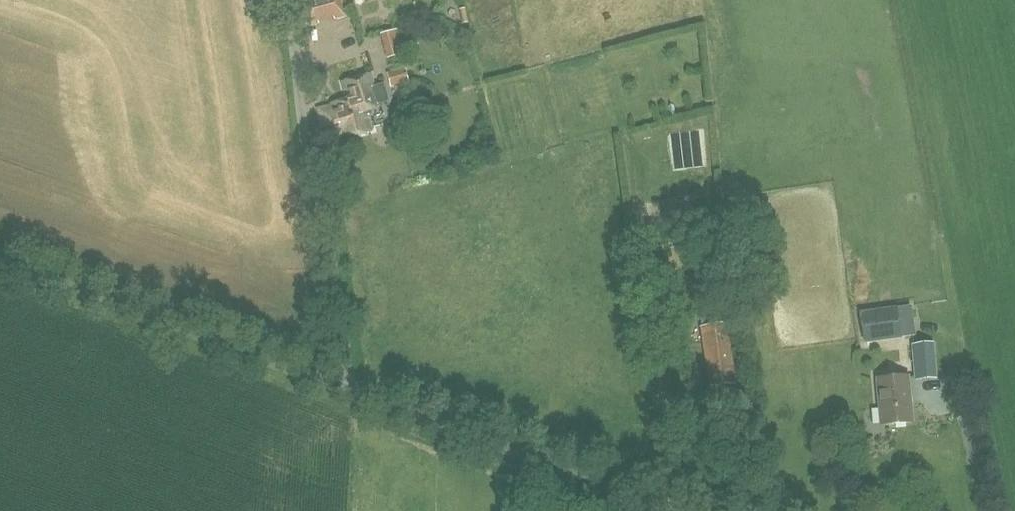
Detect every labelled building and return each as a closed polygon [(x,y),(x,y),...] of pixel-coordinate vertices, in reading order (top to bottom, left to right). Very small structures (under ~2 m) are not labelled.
[(303,1),(310,26),(318,23),(318,21),(335,16),(336,19),(344,16),(340,0),(307,0),(303,1)] [(390,57),(402,54),(395,30),(383,34),(390,57)] [(388,74),(392,85),(409,80),(406,69),(388,74)] [(381,106),(380,104),(388,101),(383,84),(375,87),(371,73),(342,82),(347,99),(331,103),(332,106),(315,111),(325,143),(342,138),(342,140),(372,131),(366,110),(381,106)] [(651,209),(662,210),(662,190),(652,189),(651,209)] [(897,307),(860,313),(865,344),(901,339),(901,337),(915,335),(911,307),(897,309),(897,307)] [(726,323),(702,327),(711,386),(735,383),(726,323)] [(913,345),(916,379),(935,377),(932,343),(913,345)] [(877,378),(881,425),(911,422),(908,376),(877,378)]
